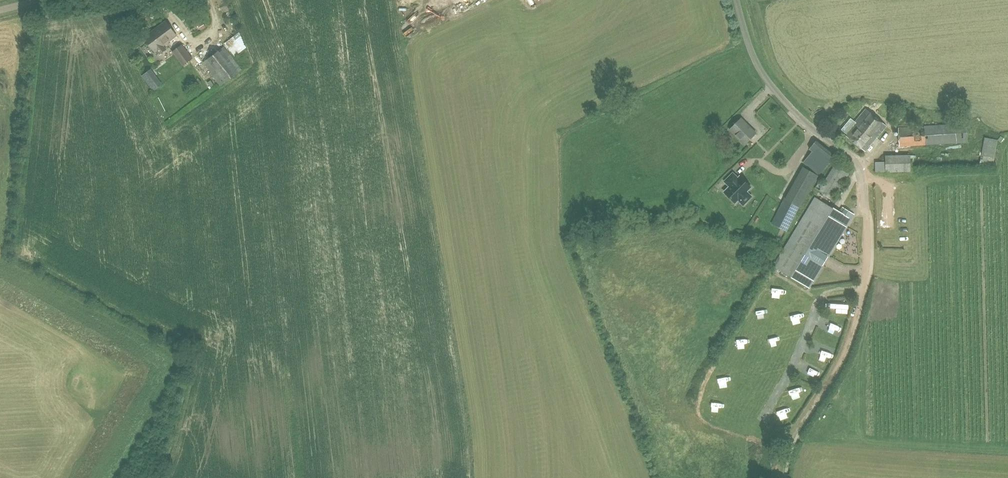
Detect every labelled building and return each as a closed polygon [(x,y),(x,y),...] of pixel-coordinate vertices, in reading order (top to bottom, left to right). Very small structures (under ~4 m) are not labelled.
[(234,17),(228,0),(219,0),(226,20),(234,17)] [(161,53),(166,49),(163,45),(176,34),(166,21),(145,37),(155,51),(157,49),(161,53)] [(236,55),(251,49),(245,33),(230,39),(236,55)] [(183,66),(193,58),(183,43),(172,51),(183,66)] [(221,85),(242,69),(225,47),(204,62),(221,85)] [(865,108),(854,121),(850,117),(841,129),(847,134),(846,135),(865,151),(876,137),(877,137),(886,126),(865,108)] [(744,144),(755,132),(741,118),(730,129),(744,144)] [(899,145),(968,141),(966,123),(898,127),(899,145)] [(989,137),(984,162),(997,164),(1002,140),(989,137)] [(813,148),(816,151),(808,161),(825,174),(838,157),(818,141),(813,148)] [(915,161),(880,162),(880,173),(916,171),(915,161)] [(833,198),(849,172),(835,164),(819,190),(833,198)] [(818,176),(802,167),(799,172),(815,181),(818,176)] [(743,182),(738,177),(738,178),(733,173),(724,181),(729,186),(724,191),(731,198),(735,194),(739,199),(744,204),(752,196),(747,192),(751,187),(744,181),(743,182)] [(839,212),(815,197),(774,265),(809,287),(850,218),(853,213),(842,206),(839,212)] [(786,231),(799,206),(785,198),(772,223),(786,231)]
